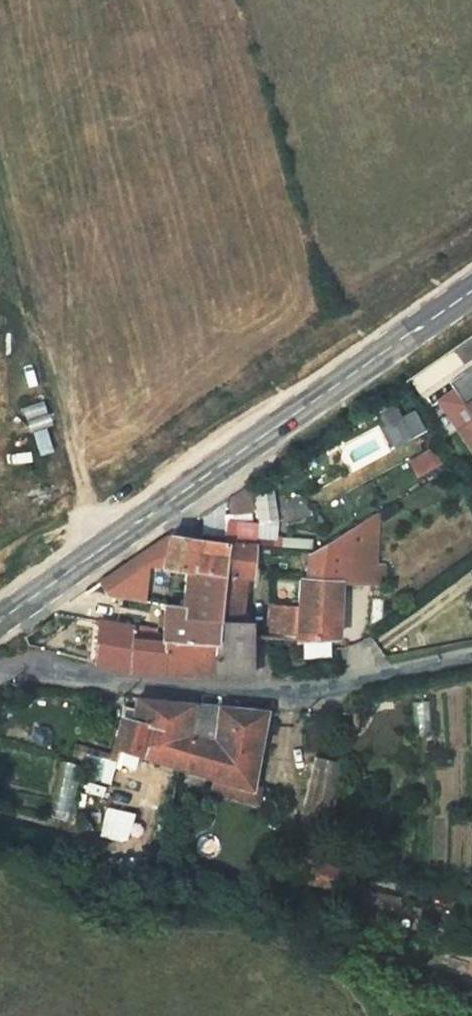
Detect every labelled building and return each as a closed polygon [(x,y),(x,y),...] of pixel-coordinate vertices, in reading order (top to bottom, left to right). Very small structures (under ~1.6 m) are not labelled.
[(457,433),(471,423),(463,409),(471,403),(471,370),(448,386),(443,379),(427,389),(457,433)] [(463,409),(471,423),(471,403),(463,409)] [(412,409),(399,416),(393,405),(375,414),(391,447),(423,430),(412,409)] [(457,433),(471,456),(471,423),(457,433)] [(432,448),(408,459),(415,475),(439,464),(432,448)] [(256,536),(278,537),(279,508),(256,507),(256,521),(231,520),(231,535),(256,536)] [(378,512),(346,530),(312,549),(310,585),(341,586),(374,588),(375,571),(378,512)] [(226,569),(228,537),(170,534),(164,538),(161,564),(174,566),(190,567),(226,569)] [(256,536),(231,535),(228,534),(228,537),(226,569),(222,618),(243,619),(246,584),(245,584),(245,571),(252,571),(256,536)] [(170,595),(174,566),(161,564),(164,538),(98,583),(111,600),(149,601),(148,595),(170,595)] [(189,615),(222,618),(226,569),(190,567),(189,601),(189,615)] [(384,571),(375,571),(374,588),(383,588),(384,571)] [(341,586),(310,585),(310,588),(305,587),(303,611),(302,644),(338,641),(341,586)] [(167,647),(220,647),(222,618),(189,615),(189,601),(171,601),(168,635),(168,636),(167,647)] [(285,644),(302,644),(303,611),(274,612),(273,644),(285,644)] [(217,675),(259,675),(256,660),(254,654),(254,648),(254,620),(243,619),(222,618),(220,647),(217,675)] [(165,677),(167,647),(141,646),(138,646),(132,645),(127,633),(96,628),(94,667),(133,678),(165,677)] [(132,645),(138,646),(140,633),(127,633),(132,645)] [(168,636),(168,635),(140,633),(138,646),(141,646),(167,647),(168,636)] [(191,676),(217,675),(220,647),(167,647),(165,677),(166,677),(191,676)] [(217,722),(219,706),(174,701),(136,698),(130,725),(127,724),(121,754),(185,773),(190,735),(193,719),(217,722)] [(273,712),(219,706),(217,722),(215,739),(190,735),(185,773),(253,793),(261,744),(269,743),(273,712)] [(323,822),(352,828),(355,808),(326,803),(323,822)] [(127,839),(130,812),(106,809),(104,821),(105,821),(103,836),(127,839)] [(323,822),(315,871),(316,872),(343,877),(352,828),(323,822)] [(361,929),(365,909),(323,903),(319,922),(361,929)]
